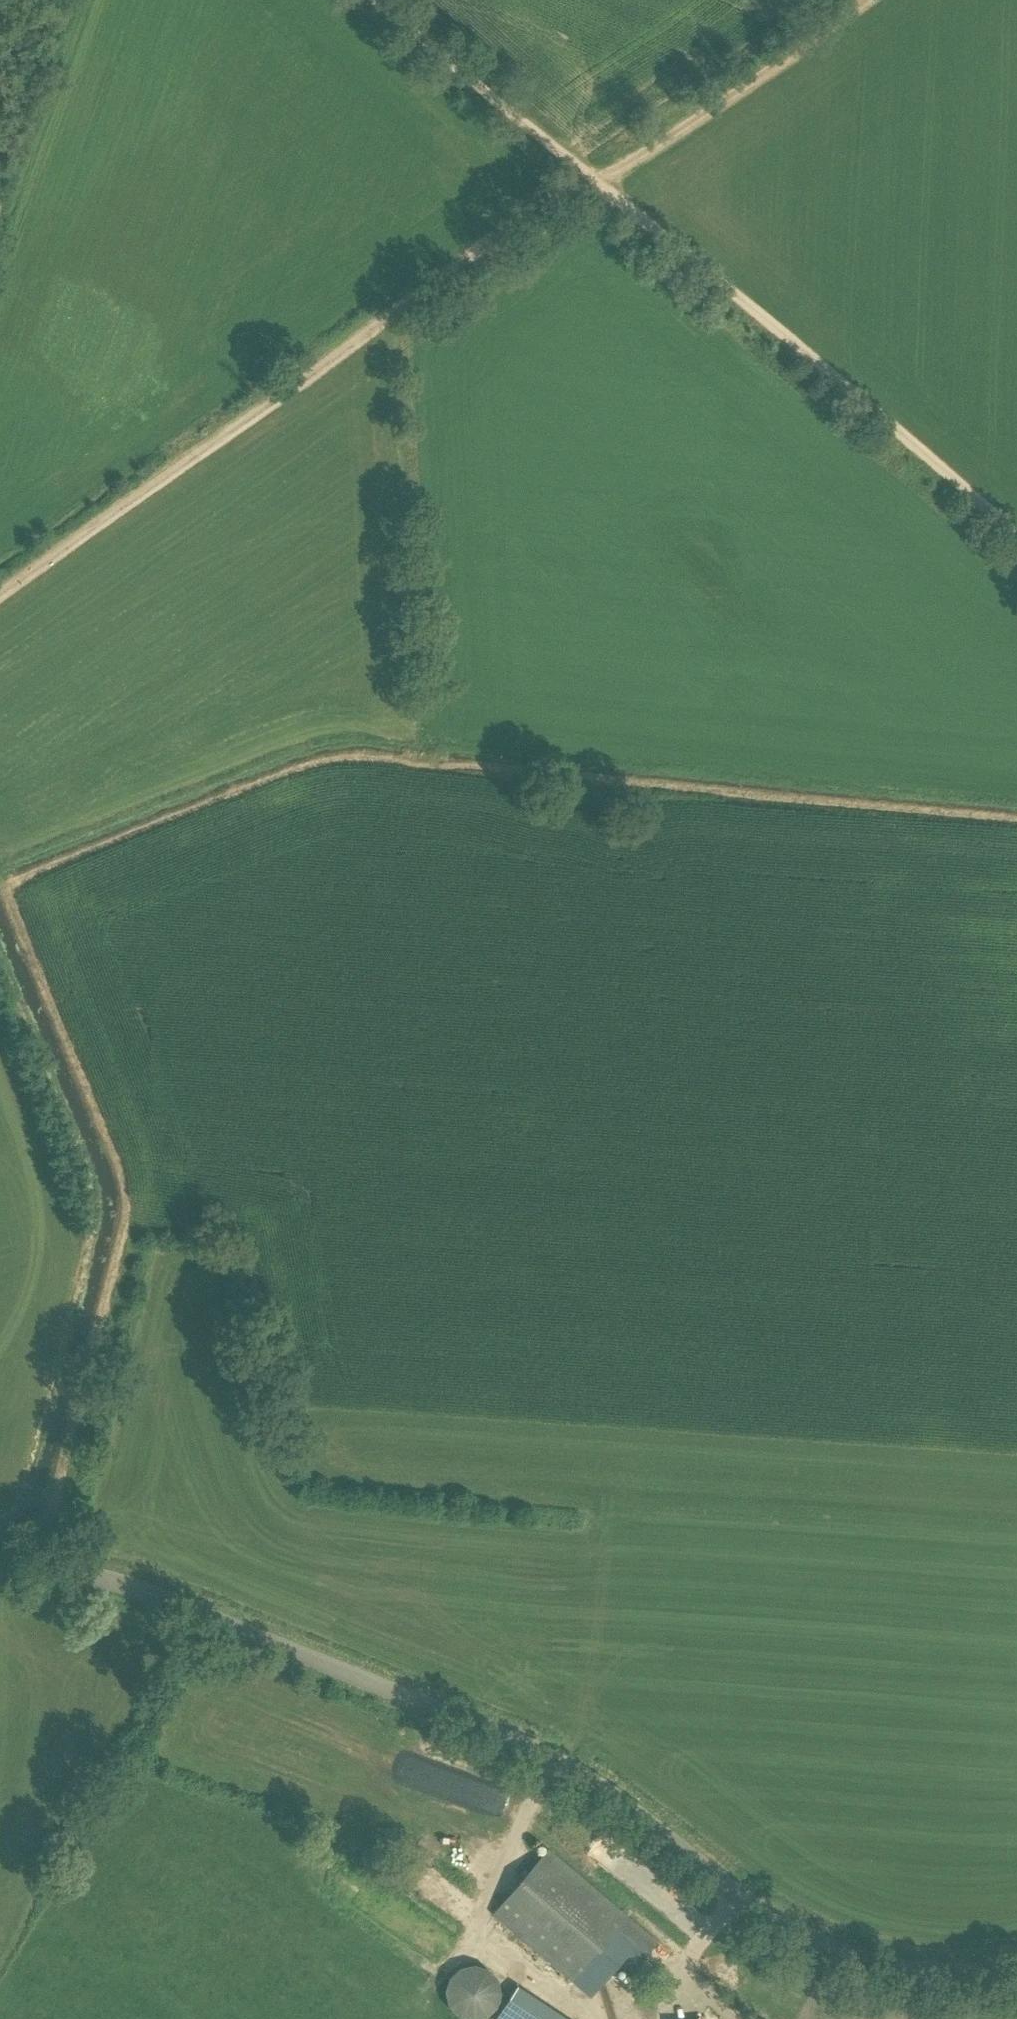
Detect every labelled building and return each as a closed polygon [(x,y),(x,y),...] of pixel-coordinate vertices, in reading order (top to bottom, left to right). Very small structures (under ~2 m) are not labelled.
[(510,1814),(453,1880),(602,2008),(617,1991),(590,1968),(603,1952),(630,1975),(659,1941),(510,1814)] [(613,1862),(624,1850),(583,1815),(568,1832),(588,1849),(592,1844),(613,1862)] [(669,1879),(655,1895),(684,1921),(698,1904),(669,1879)] [(454,1988),(453,1992),(454,1996),(455,2000),(456,2004),(458,2007),(461,2010),(464,2013),(467,2015),(471,2016),(475,2017),(479,2017),(483,2017),(486,2016),(490,2015),(493,2013),(496,2010),(499,2007),(501,2004),(503,2000),(503,1996),(504,1992),(503,1988),(503,1984),(501,1981),(499,1977),(496,1974),(493,1972),(490,1970),(486,1968),(483,1967),(479,1967),(475,1967),(471,1968),(467,1970),(464,1972),(461,1974),(458,1977),(456,1981),(455,1984),(454,1988)] [(518,1985),(496,2018),(569,2018),(518,1985)]
